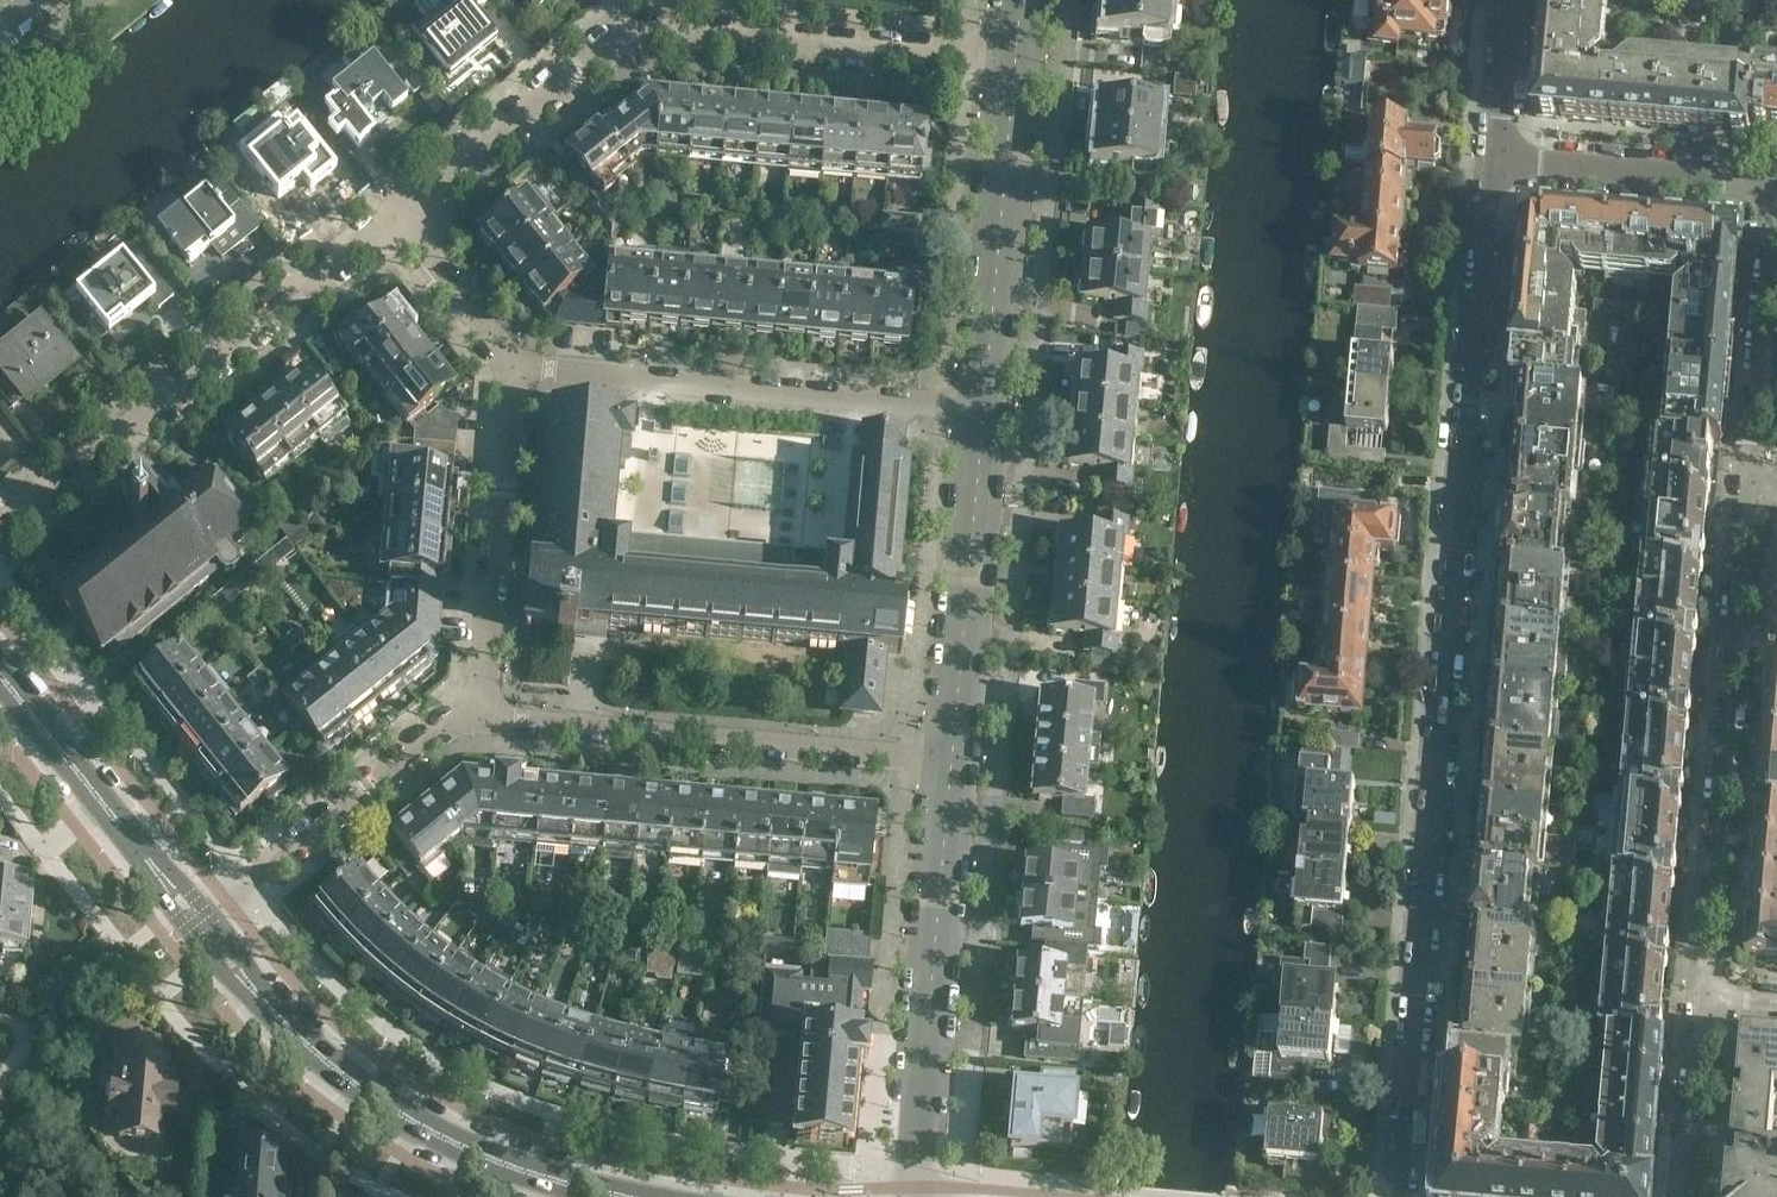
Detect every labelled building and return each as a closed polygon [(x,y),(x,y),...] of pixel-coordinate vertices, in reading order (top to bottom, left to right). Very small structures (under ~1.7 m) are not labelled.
[(471,9),(473,7),(477,12),(488,3),(486,0),(447,0),(459,14),(422,44),(450,79),(497,41),(471,9)] [(534,10),(546,0),(526,0),(534,10)] [(1169,8),(1169,7),(1104,1),(1104,0),(1100,0),(1098,0),(1095,34),(1127,37),(1126,46),(1142,48),(1142,49),(1149,49),(1153,50),(1158,49),(1162,49),(1166,48),(1169,8)] [(1185,0),(1104,0),(1104,1),(1169,7),(1169,8),(1184,9),(1185,0)] [(1449,20),(1452,18),(1453,10),(1451,7),(1450,7),(1450,5),(1398,0),(1383,0),(1381,21),(1381,30),(1371,29),(1369,42),(1399,45),(1400,35),(1443,39),(1446,36),(1447,28),(1448,28),(1449,20)] [(1604,0),(1546,0),(1543,32),(1600,37),(1604,0)] [(1742,0),(1738,0),(1728,0),(1726,13),(1741,15),(1742,0)] [(1755,16),(1756,2),(1742,0),(1741,15),(1755,16)] [(1649,17),(1650,7),(1636,6),(1635,16),(1649,17)] [(1648,27),(1649,17),(1635,16),(1635,26),(1648,27)] [(1637,37),(1635,26),(1622,36),(1628,44),(1637,37)] [(1647,38),(1648,27),(1635,26),(1637,37),(1647,38)] [(1598,62),(1600,37),(1543,32),(1539,77),(1588,82),(1590,66),(1593,66),(1598,62)] [(371,109),(383,100),(392,112),(408,99),(373,56),(332,89),(350,112),(338,122),(342,128),(349,137),(359,150),(378,135),(362,115),(371,108),(371,109)] [(1367,76),(1369,61),(1369,58),(1340,56),(1339,74),(1367,76)] [(1658,127),(1663,70),(1626,67),(1617,75),(1617,80),(1613,123),(1658,127)] [(1770,68),(1769,74),(1754,72),(1754,79),(1750,123),(1756,123),(1759,127),(1764,127),(1768,124),(1776,125),(1776,69),(1770,68)] [(1703,131),(1708,74),(1663,70),(1658,127),(1703,131)] [(1366,95),(1367,76),(1339,74),(1337,92),(1366,95)] [(1749,135),(1750,123),(1754,79),(1708,74),(1703,131),(1732,133),(1734,136),(1743,137),(1745,134),(1749,135)] [(1613,123),(1617,80),(1604,79),(1600,83),(1588,82),(1539,77),(1537,98),(1534,101),(1533,110),(1536,112),(1536,116),(1542,116),(1544,119),(1553,120),(1556,117),(1613,123)] [(1364,113),(1366,95),(1337,92),(1335,110),(1364,113)] [(1170,141),(1173,108),(1160,107),(1161,100),(1156,98),(1150,96),(1144,95),(1140,94),(1138,94),(1138,95),(1132,94),(1131,104),(1095,101),(1094,111),(1089,110),(1087,133),(1170,141)] [(689,160),(694,100),(692,100),(690,96),(673,95),(673,98),(661,97),(656,157),(689,160)] [(656,157),(661,97),(644,96),(632,106),(632,110),(603,134),(628,165),(641,155),(656,157)] [(722,163),(727,103),(725,103),(723,99),(706,98),(706,101),(694,100),(689,160),(722,163)] [(755,166),(760,106),(758,106),(756,102),(739,101),(739,104),(727,103),(722,163),(755,166)] [(788,169),(793,109),(791,109),(789,105),(772,104),(772,107),(760,106),(755,166),(788,169)] [(821,172),(826,112),(824,112),(822,108),(805,106),(805,110),(793,109),(788,169),(821,172)] [(854,175),(859,115),(857,115),(855,111),(838,109),(838,113),(826,112),(821,172),(854,175)] [(887,178),(893,118),(890,118),(888,114),(871,112),(871,116),(859,115),(854,175),(887,178)] [(923,155),(925,137),(928,136),(929,126),(926,124),(926,121),(923,121),(921,117),(904,115),(904,119),(893,118),(887,178),(921,181),(921,177),(928,178),(930,156),(923,155)] [(1441,160),(1442,145),(1438,142),(1439,138),(1411,135),(1412,123),(1407,123),(1406,127),(1401,127),(1402,122),(1395,122),(1395,126),(1390,126),(1390,121),(1384,121),(1384,125),(1378,125),(1379,120),(1374,120),(1369,170),(1413,174),(1435,176),(1436,162),(1437,162),(1441,160)] [(338,167),(305,126),(292,137),(286,128),(247,159),(278,198),(303,178),(311,188),(338,167)] [(349,137),(342,128),(333,135),(341,144),(349,137)] [(628,165),(603,134),(599,128),(595,131),(591,130),(580,139),(581,143),(567,153),(576,164),(571,168),(589,191),(594,187),(603,198),(614,189),(609,181),(628,165)] [(1167,174),(1170,141),(1087,133),(1085,156),(1090,156),(1089,167),(1125,170),(1124,180),(1130,180),(1130,181),(1134,181),(1142,181),(1148,181),(1153,179),(1154,173),(1167,174)] [(1404,205),(1405,194),(1411,191),(1413,174),(1369,170),(1364,231),(1402,234),(1405,232),(1406,225),(1403,223),(1404,213),(1407,214),(1408,205),(1404,205)] [(255,228),(220,184),(208,193),(205,190),(183,208),(184,209),(161,228),(189,263),(212,245),(222,257),(258,228),(257,227),(255,228)] [(500,260),(546,223),(525,197),(523,198),(517,191),(502,202),(508,210),(481,232),(483,234),(480,236),(494,252),(496,250),(501,256),(498,258),(500,260)] [(666,211),(667,196),(657,195),(656,210),(666,211)] [(677,212),(678,197),(667,196),(666,211),(677,212)] [(698,214),(699,199),(688,198),(687,213),(698,214)] [(728,217),(729,202),(719,201),(717,216),(728,217)] [(617,224),(599,202),(587,212),(605,234),(617,224)] [(761,220),(762,205),(752,204),(750,219),(761,220)] [(794,223),(795,208),(785,207),(783,222),(794,223)] [(1607,270),(1612,218),(1536,211),(1536,209),(1531,207),(1525,209),(1523,233),(1525,233),(1522,269),(1564,273),(1565,261),(1578,263),(1577,266),(1580,268),(1607,270)] [(1149,273),(1152,239),(1161,240),(1164,212),(1126,209),(1124,237),(1088,234),(1088,235),(1083,237),(1082,248),(1086,251),(1085,267),(1149,273)] [(827,226),(828,211),(818,210),(816,225),(827,226)] [(860,229),(861,214),(851,213),(849,228),(860,229)] [(919,234),(921,219),(883,216),(881,231),(919,234)] [(1651,274),(1656,222),(1612,218),(1607,270),(1651,274)] [(1735,288),(1738,253),(1740,253),(1742,229),(1737,226),(1731,227),(1731,229),(1656,222),(1651,274),(1679,277),(1682,275),(1682,272),(1692,273),(1692,275),(1694,275),(1693,284),(1735,288)] [(521,286),(567,249),(546,223),(500,260),(514,278),(517,276),(522,282),(519,284),(521,286)] [(611,243),(624,232),(617,224),(605,234),(611,243)] [(1402,234),(1364,231),(1338,228),(1335,261),(1354,263),(1353,269),(1375,271),(1375,273),(1383,274),(1384,271),(1398,273),(1399,269),(1402,268),(1403,260),(1400,258),(1402,234)] [(918,249),(919,234),(881,231),(880,245),(918,249)] [(82,289),(76,294),(109,334),(151,300),(159,310),(173,298),(133,248),(121,258),(117,261),(82,289)] [(573,288),(588,276),(567,249),(521,286),(535,304),(538,302),(543,308),(540,310),(550,323),(563,324),(574,325),(576,326),(578,295),(573,288)] [(651,318),(656,263),(611,259),(607,298),(605,328),(620,329),(622,315),(631,316),(630,321),(645,322),(645,317),(651,318)] [(682,321),(687,266),(656,263),(651,318),(662,319),(662,324),(676,325),(677,320),(682,321)] [(714,324),(719,269),(687,266),(682,321),(694,322),(693,327),(700,327),(708,328),(709,323),(714,324)] [(840,335),(845,280),(846,269),(815,266),(814,277),(809,332),(820,333),(820,338),(826,339),(834,339),(835,334),(840,335)] [(1144,322),(1149,273),(1085,267),(1083,283),(1078,285),(1077,296),(1082,299),(1082,300),(1118,303),(1116,320),(1144,322)] [(746,326),(751,272),(719,269),(714,324),(725,325),(725,329),(740,331),(740,326),(746,326)] [(1574,332),(1577,297),(1572,292),(1573,282),(1564,273),(1522,269),(1515,347),(1567,351),(1569,332),(1574,332)] [(777,329),(782,275),(751,272),(746,326),(757,327),(756,332),(771,334),(772,329),(777,329)] [(809,332),(814,277),(782,275),(777,329),(789,330),(788,335),(803,337),(803,332),(809,332)] [(872,338),(877,283),(845,280),(840,335),(852,336),(851,341),(866,342),(866,337),(872,338)] [(906,341),(909,314),(918,315),(921,287),(877,283),(872,338),(883,339),(883,344),(898,345),(898,340),(906,341)] [(1728,365),(1735,288),(1693,284),(1682,292),(1681,302),(1676,306),(1675,322),(1673,341),(1678,342),(1676,360),(1728,365)] [(1393,292),(1363,289),(1356,289),(1355,308),(1358,308),(1391,310),(1393,292)] [(590,327),(593,296),(578,295),(576,326),(577,326),(577,325),(589,326),(589,327),(590,327)] [(605,328),(607,298),(593,296),(590,327),(592,327),(592,326),(603,327),(603,328),(605,328)] [(394,347),(411,334),(401,321),(402,317),(395,308),(391,308),(389,306),(361,328),(359,325),(358,324),(356,323),(353,322),(352,322),(349,322),(347,322),(345,323),(343,325),(342,326),(341,328),(340,329),(339,331),(339,332),(339,334),(339,336),(340,338),(341,340),(365,370),(382,357),(386,357),(394,352),(394,347)] [(1383,355),(1385,332),(1397,333),(1399,311),(1391,310),(1358,308),(1357,329),(1351,387),(1392,391),(1395,356),(1383,355)] [(74,365),(40,323),(0,355),(0,391),(13,407),(14,406),(24,398),(27,402),(74,365)] [(415,374),(433,361),(423,348),(424,344),(417,335),(413,335),(411,334),(394,347),(394,352),(386,357),(382,357),(365,370),(387,397),(403,384),(408,385),(415,379),(415,374)] [(1576,352),(1567,351),(1515,347),(1512,379),(1513,379),(1521,379),(1522,379),(1574,383),(1576,352)] [(1137,405),(1141,356),(1113,353),(1112,370),(1076,366),(1076,368),(1074,367),(1071,370),(1070,380),(1072,383),(1074,384),(1073,400),(1137,405)] [(1721,443),(1728,365),(1676,360),(1674,379),(1670,379),(1668,398),(1666,418),(1671,418),(1669,437),(1713,441),(1713,442),(1721,443)] [(406,426),(454,388),(444,375),(445,371),(438,362),(434,363),(433,361),(415,374),(415,379),(408,385),(403,384),(387,397),(400,413),(398,415),(406,426)] [(358,376),(349,365),(346,367),(343,364),(335,370),(347,385),(358,376)] [(346,418),(318,384),(308,371),(296,381),(291,380),(283,387),(283,391),(281,393),(295,411),(300,411),(303,416),(303,420),(317,439),(334,425),(335,427),(346,418)] [(1583,384),(1574,383),(1522,379),(1521,379),(1520,395),(1524,399),(1523,409),(1580,414),(1583,384)] [(1388,434),(1392,391),(1351,387),(1349,417),(1332,416),(1328,462),(1385,467),(1386,452),(1346,449),(1348,431),(1388,434)] [(317,439),(303,420),(303,416),(300,411),(295,411),(281,393),(254,414),(290,460),(317,439)] [(1134,439),(1137,405),(1073,400),(1070,433),(1134,439)] [(902,654),(906,606),(899,605),(900,599),(894,599),(906,466),(861,462),(855,462),(846,564),(830,563),(828,585),(792,582),(791,590),(657,578),(658,570),(625,566),(627,544),(612,543),(613,528),(610,525),(616,458),(629,459),(633,418),(632,418),(633,407),(619,406),(619,408),(609,407),(609,405),(567,401),(567,403),(555,402),(554,411),(550,411),(536,566),(530,566),(524,626),(526,626),(527,630),(529,630),(530,627),(558,629),(557,635),(574,637),(575,630),(596,632),(596,627),(848,649),(843,706),(848,707),(847,713),(874,715),(875,709),(879,710),(884,653),(902,654)] [(456,432),(457,419),(457,418),(453,416),(448,415),(445,413),(443,412),(439,409),(428,417),(428,429),(416,428),(415,443),(425,444),(426,444),(428,430),(456,432)] [(1578,445),(1580,414),(1523,409),(1522,420),(1517,423),(1516,439),(1578,445)] [(290,460),(254,414),(251,416),(247,415),(239,422),(239,426),(226,436),(241,455),(241,458),(245,463),(248,463),(265,484),(276,475),(274,473),(290,460)] [(906,466),(908,446),(902,446),(903,431),(864,428),(863,435),(860,434),(859,445),(862,445),(861,462),(906,466)] [(455,446),(456,432),(428,430),(426,444),(455,446)] [(1129,488),(1134,439),(1070,433),(1068,449),(1066,449),(1063,451),(1062,462),(1065,465),(1067,465),(1067,466),(1103,469),(1101,486),(1129,488)] [(1709,481),(1713,442),(1713,441),(1669,437),(1659,436),(1656,476),(1709,481)] [(1575,475),(1578,445),(1516,439),(1515,455),(1518,459),(1517,470),(1575,475)] [(452,483),(453,474),(454,460),(424,458),(425,444),(415,443),(405,442),(404,452),(393,451),(389,503),(450,508),(451,499),(456,496),(456,486),(452,483)] [(454,460),(455,446),(426,444),(425,444),(424,458),(454,460)] [(353,469),(344,459),(338,464),(347,475),(353,469)] [(347,475),(338,464),(331,470),(341,482),(347,475)] [(354,500),(356,465),(353,469),(347,475),(341,482),(340,483),(353,500),(354,500)] [(237,569),(238,561),(234,556),(236,554),(233,550),(256,531),(207,470),(176,494),(171,489),(163,496),(145,474),(143,475),(142,474),(122,490),(123,491),(121,493),(132,507),(126,512),(132,520),(65,573),(64,572),(54,580),(60,588),(52,594),(102,655),(109,649),(115,657),(126,649),(125,647),(221,570),(223,573),(231,574),(237,569)] [(1572,504),(1575,475),(1517,470),(1516,480),(1512,483),(1511,498),(1511,499),(1563,503),(1572,504)] [(1706,521),(1708,498),(1711,496),(1711,487),(1709,484),(1709,481),(1656,476),(1652,516),(1706,521)] [(1560,534),(1563,503),(1511,499),(1511,498),(1501,497),(1498,529),(1560,534)] [(453,530),(454,520),(449,517),(450,508),(389,503),(387,536),(447,541),(448,532),(453,530)] [(299,531),(281,508),(270,517),(288,540),(299,531)] [(1395,553),(1398,517),(1336,511),(1336,512),(1328,511),(1327,530),(1337,531),(1335,548),(1381,552),(1395,553)] [(325,530),(312,513),(305,522),(317,536),(325,530)] [(1704,542),(1706,521),(1652,516),(1649,555),(1702,560),(1702,557),(1705,555),(1706,545),(1704,542)] [(1122,571),(1125,538),(1126,521),(1098,519),(1097,535),(1061,532),(1061,533),(1059,533),(1056,536),(1055,546),(1057,549),(1059,549),(1058,565),(1122,571)] [(317,536),(305,522),(299,531),(309,543),(317,536)] [(1557,564),(1560,534),(1498,529),(1496,559),(1505,560),(1557,564)] [(309,543),(299,531),(288,540),(297,552),(309,543)] [(450,564),(451,558),(451,553),(447,550),(447,541),(387,536),(383,584),(413,587),(444,589),(445,566),(450,564)] [(280,565),(297,552),(288,540),(271,553),(280,565)] [(1374,583),(1376,554),(1381,555),(1381,552),(1335,548),(1334,567),(1329,566),(1328,579),(1374,583)] [(280,565),(271,553),(262,560),(271,572),(280,565)] [(1698,600),(1700,577),(1703,575),(1704,566),(1702,563),(1702,560),(1649,555),(1645,595),(1698,600)] [(254,586),(271,572),(262,560),(245,574),(254,586)] [(1567,565),(1557,564),(1505,560),(1504,575),(1507,580),(1506,590),(1564,595),(1567,565)] [(1119,604),(1122,571),(1058,565),(1055,598),(1119,604)] [(254,586),(245,574),(236,581),(245,593),(254,586)] [(1370,632),(1373,595),(1374,583),(1328,579),(1322,579),(1321,589),(1331,590),(1328,628),(1370,632)] [(226,608),(245,593),(236,581),(217,596),(226,608)] [(439,643),(440,630),(409,628),(411,614),(412,600),(413,587),(383,584),(382,590),(392,591),(390,613),(388,615),(391,618),(365,638),(403,686),(410,680),(414,681),(422,675),(422,669),(436,658),(437,645),(441,645),(441,644),(439,643)] [(442,603),(444,589),(413,587),(412,600),(442,603)] [(1561,625),(1564,595),(1506,590),(1505,600),(1501,604),(1500,620),(1561,625)] [(1696,622),(1698,600),(1645,595),(1641,635),(1695,639),(1695,636),(1698,634),(1699,624),(1696,622)] [(226,608),(217,596),(208,604),(217,616),(226,608)] [(1114,654),(1119,604),(1055,598),(1053,614),(1051,614),(1049,617),(1048,627),(1050,630),(1052,631),(1052,632),(1088,635),(1086,652),(1114,654)] [(441,617),(442,603),(412,600),(411,614),(441,617)] [(217,616),(208,604),(199,611),(209,623),(217,616)] [(187,640),(209,623),(199,611),(177,628),(187,640)] [(440,630),(441,617),(411,614),(409,628),(440,630)] [(1559,656),(1561,625),(1500,620),(1498,636),(1502,640),(1501,650),(1559,656)] [(1365,680),(1369,637),(1370,632),(1328,628),(1318,627),(1317,637),(1327,638),(1325,659),(1320,658),(1318,674),(1316,673),(1316,676),(1365,680)] [(1691,679),(1693,656),(1696,654),(1697,645),(1695,642),(1695,639),(1641,635),(1638,674),(1691,679)] [(403,686),(365,638),(339,659),(376,707),(383,701),(388,702),(396,696),(396,691),(403,686)] [(234,662),(246,652),(240,644),(227,653),(234,662)] [(156,711),(202,674),(181,647),(152,670),(151,668),(136,680),(136,683),(134,684),(135,685),(133,690),(138,696),(143,695),(156,711)] [(1556,686),(1559,656),(1501,650),(1500,661),(1496,664),(1494,680),(1556,686)] [(376,707),(339,659),(312,679),(350,727),(357,722),(362,723),(370,717),(369,712),(376,707)] [(1773,662),(1767,733),(1776,734),(1776,662),(1773,662)] [(255,688),(267,678),(261,669),(248,679),(255,688)] [(244,726),(223,700),(202,674),(156,711),(161,717),(159,722),(165,730),(171,730),(182,743),(180,748),(186,756),(192,756),(198,763),(244,726)] [(1365,680),(1316,676),(1297,674),(1294,710),(1362,717),(1365,680)] [(1689,701),(1691,679),(1638,674),(1634,714),(1688,719),(1688,715),(1691,713),(1692,704),(1689,701)] [(350,727),(312,679),(286,700),(288,704),(302,722),(309,730),(323,748),(331,742),(332,744),(337,746),(345,740),(344,735),(343,733),(350,727)] [(1553,716),(1556,686),(1494,680),(1493,696),(1496,700),(1496,711),(1553,716)] [(1089,735),(1092,703),(1102,704),(1103,688),(1075,685),(1073,701),(1041,698),(1038,731),(1089,735)] [(276,714),(288,704),(286,700),(282,695),(269,705),(276,714)] [(1551,746),(1553,716),(1496,711),(1495,721),(1490,725),(1489,740),(1551,746)] [(1684,758),(1686,736),(1689,733),(1690,724),(1687,721),(1688,719),(1634,714),(1631,753),(1684,758)] [(296,740),(309,730),(302,722),(290,732),(296,740)] [(218,789),(265,752),(244,726),(198,763),(203,769),(201,774),(204,778),(207,782),(213,781),(218,789)] [(1299,742),(1300,731),(1284,730),(1283,741),(1299,742)] [(1086,769),(1089,735),(1038,731),(1035,764),(1086,769)] [(1359,751),(1360,735),(1327,732),(1325,748),(1359,751)] [(1767,733),(1760,805),(1776,807),(1776,734),(1767,733)] [(1548,776),(1551,746),(1489,740),(1488,756),(1491,760),(1490,771),(1548,776)] [(1354,809),(1356,785),(1341,784),(1344,751),(1303,748),(1300,780),(1297,780),(1294,821),(1305,822),(1352,826),(1353,819),(1355,819),(1356,809),(1354,809)] [(288,789),(282,781),(286,778),(265,752),(218,789),(223,795),(221,800),(224,804),(228,808),(233,807),(240,815),(264,796),(270,803),(288,789)] [(1682,780),(1684,758),(1631,753),(1627,793),(1680,798),(1681,794),(1684,792),(1685,783),(1682,780)] [(1083,801),(1086,769),(1035,764),(1032,797),(1065,800),(1063,816),(1092,818),(1093,802),(1083,801)] [(491,844),(497,773),(470,771),(434,799),(463,836),(489,838),(488,843),(491,844)] [(1545,806),(1548,776),(1490,771),(1489,781),(1485,785),(1484,801),(1545,806)] [(535,848),(541,783),(518,781),(519,775),(497,773),(491,844),(535,848)] [(569,845),(574,786),(561,785),(561,782),(542,780),(542,783),(541,783),(535,848),(537,848),(537,847),(557,849),(557,844),(568,845),(569,845)] [(602,848),(608,789),(594,788),(595,785),(576,783),(575,786),(574,786),(569,845),(568,845),(568,850),(590,852),(590,847),(601,848),(602,848)] [(635,851),(641,792),(627,791),(628,788),(609,786),(608,789),(602,848),(601,848),(601,853),(623,855),(623,850),(635,851)] [(669,854),(674,795),(661,794),(661,791),(642,789),(642,792),(641,792),(635,851),(634,856),(656,858),(656,853),(668,854),(669,854)] [(702,857),(707,798),(694,797),(694,794),(675,792),(675,795),(674,795),(669,854),(668,854),(667,859),(689,861),(690,856),(701,857),(702,857)] [(1677,837),(1679,815),(1682,812),(1683,803),(1680,800),(1680,798),(1627,793),(1623,832),(1677,837)] [(735,860),(740,801),(727,800),(727,797),(708,795),(708,798),(707,798),(702,857),(701,857),(700,862),(722,864),(723,859),(734,860),(735,860)] [(768,863),(773,804),(760,803),(760,800),(741,798),(741,801),(740,801),(735,860),(734,860),(734,865),(756,867),(756,862),(767,863),(768,863)] [(441,852),(462,835),(463,836),(434,799),(409,819),(409,818),(408,819),(406,817),(391,828),(393,831),(392,831),(393,832),(380,843),(401,871),(414,861),(420,869),(423,873),(444,856),(441,852)] [(801,866),(807,807),(793,806),(794,803),(775,801),(774,804),(773,804),(768,863),(767,863),(767,868),(789,870),(789,865),(800,866),(801,866)] [(1542,836),(1545,806),(1484,801),(1482,817),(1486,821),(1485,831),(1542,836)] [(834,869),(840,810),(826,809),(827,806),(808,804),(808,807),(807,807),(801,866),(800,866),(800,871),(822,873),(822,868),(834,869)] [(1760,805),(1760,808),(1756,811),(1756,816),(1757,818),(1759,818),(1757,841),(1776,843),(1776,807),(1760,805)] [(868,891),(873,836),(885,837),(887,814),(860,812),(860,809),(841,807),(841,810),(840,810),(834,869),(832,887),(868,891)] [(1348,874),(1352,826),(1305,822),(1301,870),(1348,874)] [(1540,867),(1542,836),(1485,831),(1484,842),(1480,845),(1478,860),(1478,861),(1530,866),(1540,867)] [(1675,858),(1677,837),(1623,832),(1620,872),(1673,877),(1674,873),(1677,871),(1678,861),(1675,858)] [(1757,841),(1757,843),(1755,842),(1753,844),(1752,850),(1754,852),(1756,852),(1754,877),(1776,879),(1776,843),(1757,841)] [(1095,901),(1098,870),(1105,870),(1106,854),(1057,849),(1057,852),(1044,851),(1042,863),(1026,861),(1023,895),(1095,901)] [(32,882),(8,880),(11,855),(0,854),(0,949),(3,949),(3,955),(22,956),(22,951),(26,951),(32,882)] [(1527,896),(1530,866),(1478,861),(1478,860),(1469,859),(1466,891),(1527,896)] [(408,879),(420,869),(414,861),(401,871),(408,879)] [(338,935),(382,895),(360,871),(356,874),(351,867),(333,881),(339,889),(314,908),(321,917),(320,922),(323,926),(327,931),(333,930),(338,935)] [(1343,933),(1348,874),(1301,870),(1297,910),(1314,911),(1312,930),(1337,933),(1343,933)] [(1670,916),(1672,894),(1675,891),(1676,882),(1673,879),(1673,877),(1620,872),(1616,912),(1670,916)] [(1754,877),(1753,879),(1752,879),(1750,881),(1749,886),(1751,888),(1753,888),(1750,912),(1776,915),(1776,879),(1754,877)] [(1525,927),(1527,896),(1466,891),(1463,922),(1473,923),(1473,922),(1525,927)] [(452,910),(462,897),(444,892),(442,902),(452,910)] [(363,961),(404,918),(382,895),(338,935),(345,943),(344,948),(352,957),(357,955),(363,961)] [(1092,933),(1095,901),(1023,895),(1020,928),(1036,929),(1035,942),(1049,943),(1049,945),(1097,950),(1099,933),(1092,933)] [(480,921),(491,905),(480,902),(471,914),(480,921)] [(508,929),(518,913),(507,910),(499,923),(508,929)] [(1668,937),(1670,916),(1616,912),(1613,951),(1666,956),(1666,952),(1670,950),(1670,941),(1668,937)] [(1750,912),(1750,916),(1748,916),(1746,917),(1746,923),(1749,927),(1746,959),(1767,961),(1766,963),(1776,964),(1776,915),(1750,912)] [(390,985),(428,939),(416,929),(404,918),(363,961),(371,968),(370,973),(378,981),(384,979),(390,985)] [(536,936),(544,921),(534,918),(526,931),(536,936)] [(1534,927),(1525,927),(1473,922),(1473,923),(1471,937),(1475,941),(1474,952),(1531,957),(1534,927)] [(562,944),(569,928),(559,925),(552,939),(562,944)] [(1336,945),(1337,933),(1312,930),(1311,943),(1336,945)] [(588,950),(594,935),(584,932),(579,947),(588,950)] [(869,951),(870,937),(828,933),(827,948),(869,951)] [(418,1006),(453,958),(440,949),(428,939),(390,985),(398,991),(397,997),(407,1004),(412,1002),(418,1006)] [(615,957),(619,943),(609,940),(605,954),(615,957)] [(1324,960),(1325,947),(1311,946),(1309,958),(1324,960)] [(867,965),(869,951),(827,948),(826,961),(830,961),(830,962),(867,965)] [(1063,999),(1065,972),(1084,974),(1086,953),(1044,949),(1042,964),(1038,963),(1038,965),(1017,963),(1017,966),(1018,966),(1015,995),(1063,999)] [(1662,996),(1665,973),(1668,970),(1668,961),(1666,958),(1666,956),(1613,951),(1609,991),(1662,996)] [(638,964),(639,954),(619,952),(618,962),(638,964)] [(1529,987),(1531,957),(1474,952),(1473,962),(1469,966),(1467,982),(1529,987)] [(669,967),(670,956),(650,954),(649,965),(669,967)] [(700,970),(701,959),(680,957),(679,968),(700,970)] [(448,1026),(479,976),(466,967),(453,958),(418,1006),(427,1012),(427,1018),(431,1021),(436,1024),(441,1022),(448,1026)] [(730,973),(731,962),(711,960),(710,971),(730,973)] [(1335,1023),(1338,983),(1310,980),(1312,962),(1282,960),(1280,978),(1287,978),(1284,1018),(1335,1023)] [(865,1062),(867,1043),(858,1042),(862,992),(871,993),(873,966),(867,965),(830,962),(828,976),(810,975),(809,986),(800,985),(801,974),(763,971),(757,1035),(796,1038),(797,1029),(806,1029),(796,1141),(848,1146),(856,1061),(865,1062)] [(479,1044),(507,991),(493,984),(479,976),(448,1026),(457,1031),(457,1037),(462,1040),(467,1043),(472,1040),(479,1044)] [(1526,1017),(1529,987),(1467,982),(1466,998),(1469,1002),(1468,1012),(1526,1017)] [(511,1059),(535,1005),(507,991),(479,1044),(488,1049),(489,1054),(499,1059),(504,1056),(511,1059)] [(1661,1017),(1662,996),(1609,991),(1606,1030),(1615,1031),(1659,1035),(1659,1031),(1662,1029),(1663,1020),(1661,1017)] [(1063,999),(1015,995),(1014,995),(1011,1030),(1015,1030),(1015,1029),(1032,1031),(1032,1032),(1034,1032),(1036,1054),(1072,1051),(1075,1027),(1060,1026),(1063,999)] [(544,1073),(565,1017),(535,1005),(511,1059),(521,1063),(522,1069),(533,1073),(537,1070),(544,1073)] [(1523,1047),(1526,1017),(1468,1012),(1467,1023),(1463,1026),(1462,1041),(1514,1046),(1523,1047)] [(579,1084),(596,1027),(565,1017),(544,1073),(554,1076),(555,1081),(567,1085),(571,1081),(579,1084)] [(1331,1063),(1335,1023),(1284,1018),(1280,1058),(1273,1057),(1271,1081),(1247,1079),(1246,1089),(1271,1091),(1311,1094),(1312,1078),(1302,1077),(1303,1061),(1331,1063)] [(613,1093),(628,1036),(596,1027),(579,1084),(588,1086),(587,1091),(600,1094),(602,1090),(613,1093)] [(1661,1071),(1665,1035),(1659,1035),(1615,1031),(1613,1048),(1608,1048),(1607,1067),(1611,1068),(1611,1067),(1661,1071)] [(174,1090),(175,1081),(165,1080),(167,1062),(159,1061),(160,1042),(148,1041),(149,1035),(117,1033),(110,1110),(123,1111),(120,1138),(160,1142),(163,1114),(175,1115),(177,1090),(174,1090)] [(1770,1161),(1776,1088),(1776,1082),(1776,1036),(1743,1033),(1734,1141),(1729,1196),(1776,1196),(1776,1161),(1770,1161)] [(647,1101),(660,1043),(628,1036),(613,1093),(622,1095),(621,1100),(634,1103),(635,1098),(647,1101)] [(1511,1078),(1514,1046),(1462,1041),(1452,1040),(1449,1072),(1511,1078)] [(733,1107),(738,1072),(743,1043),(727,1041),(725,1055),(693,1050),(681,1108),(690,1110),(689,1114),(703,1117),(704,1112),(717,1114),(719,1104),(733,1107)] [(681,1108),(693,1050),(660,1043),(647,1101),(656,1103),(655,1107),(668,1110),(669,1106),(681,1108)] [(1658,1107),(1661,1071),(1611,1067),(1611,1068),(1610,1084),(1605,1083),(1604,1102),(1658,1107)] [(1509,1097),(1511,1078),(1449,1072),(1445,1115),(1499,1120),(1502,1120),(1504,1097),(1509,1097)] [(1072,1129),(1076,1094),(1074,1094),(1075,1077),(1049,1074),(1048,1091),(1017,1088),(1014,1112),(1006,1111),(1005,1123),(1013,1124),(1010,1147),(1037,1150),(1037,1148),(1061,1150),(1063,1128),(1072,1129)] [(1655,1143),(1658,1107),(1604,1102),(1602,1121),(1607,1122),(1605,1135),(1630,1138),(1630,1140),(1655,1143)] [(1495,1140),(1493,1138),(1497,1136),(1499,1120),(1445,1115),(1442,1159),(1482,1162),(1488,1157),(1489,1149),(1494,1149),(1495,1140)] [(1322,1166),(1326,1123),(1326,1121),(1271,1117),(1267,1161),(1269,1162),(1269,1160),(1285,1162),(1319,1165),(1319,1166),(1322,1166)] [(1652,1178),(1655,1143),(1630,1140),(1630,1138),(1605,1135),(1604,1151),(1606,1153),(1606,1160),(1608,1166),(1614,1174),(1652,1178)] [(284,1186),(287,1153),(243,1150),(239,1196),(283,1196),(284,1186)] [(1481,1175),(1488,1170),(1482,1162),(1442,1159),(1439,1191),(1438,1191),(1435,1194),(1435,1196),(1479,1196),(1481,1175)] [(1530,1164),(1504,1162),(1498,1167),(1492,1166),(1488,1170),(1481,1175),(1479,1196),(1527,1196),(1530,1164)] [(1574,1168),(1574,1163),(1557,1162),(1557,1167),(1530,1164),(1527,1196),(1571,1196),(1574,1168)] [(1106,1180),(1107,1168),(1089,1166),(1088,1178),(1106,1180)] [(1607,1180),(1605,1178),(1600,1177),(1600,1175),(1599,1173),(1592,1172),(1590,1170),(1574,1168),(1571,1196),(1612,1196),(1613,1187),(1607,1180)] [(1655,1178),(1652,1178),(1614,1174),(1607,1180),(1613,1187),(1612,1196),(1653,1196),(1655,1178)]
